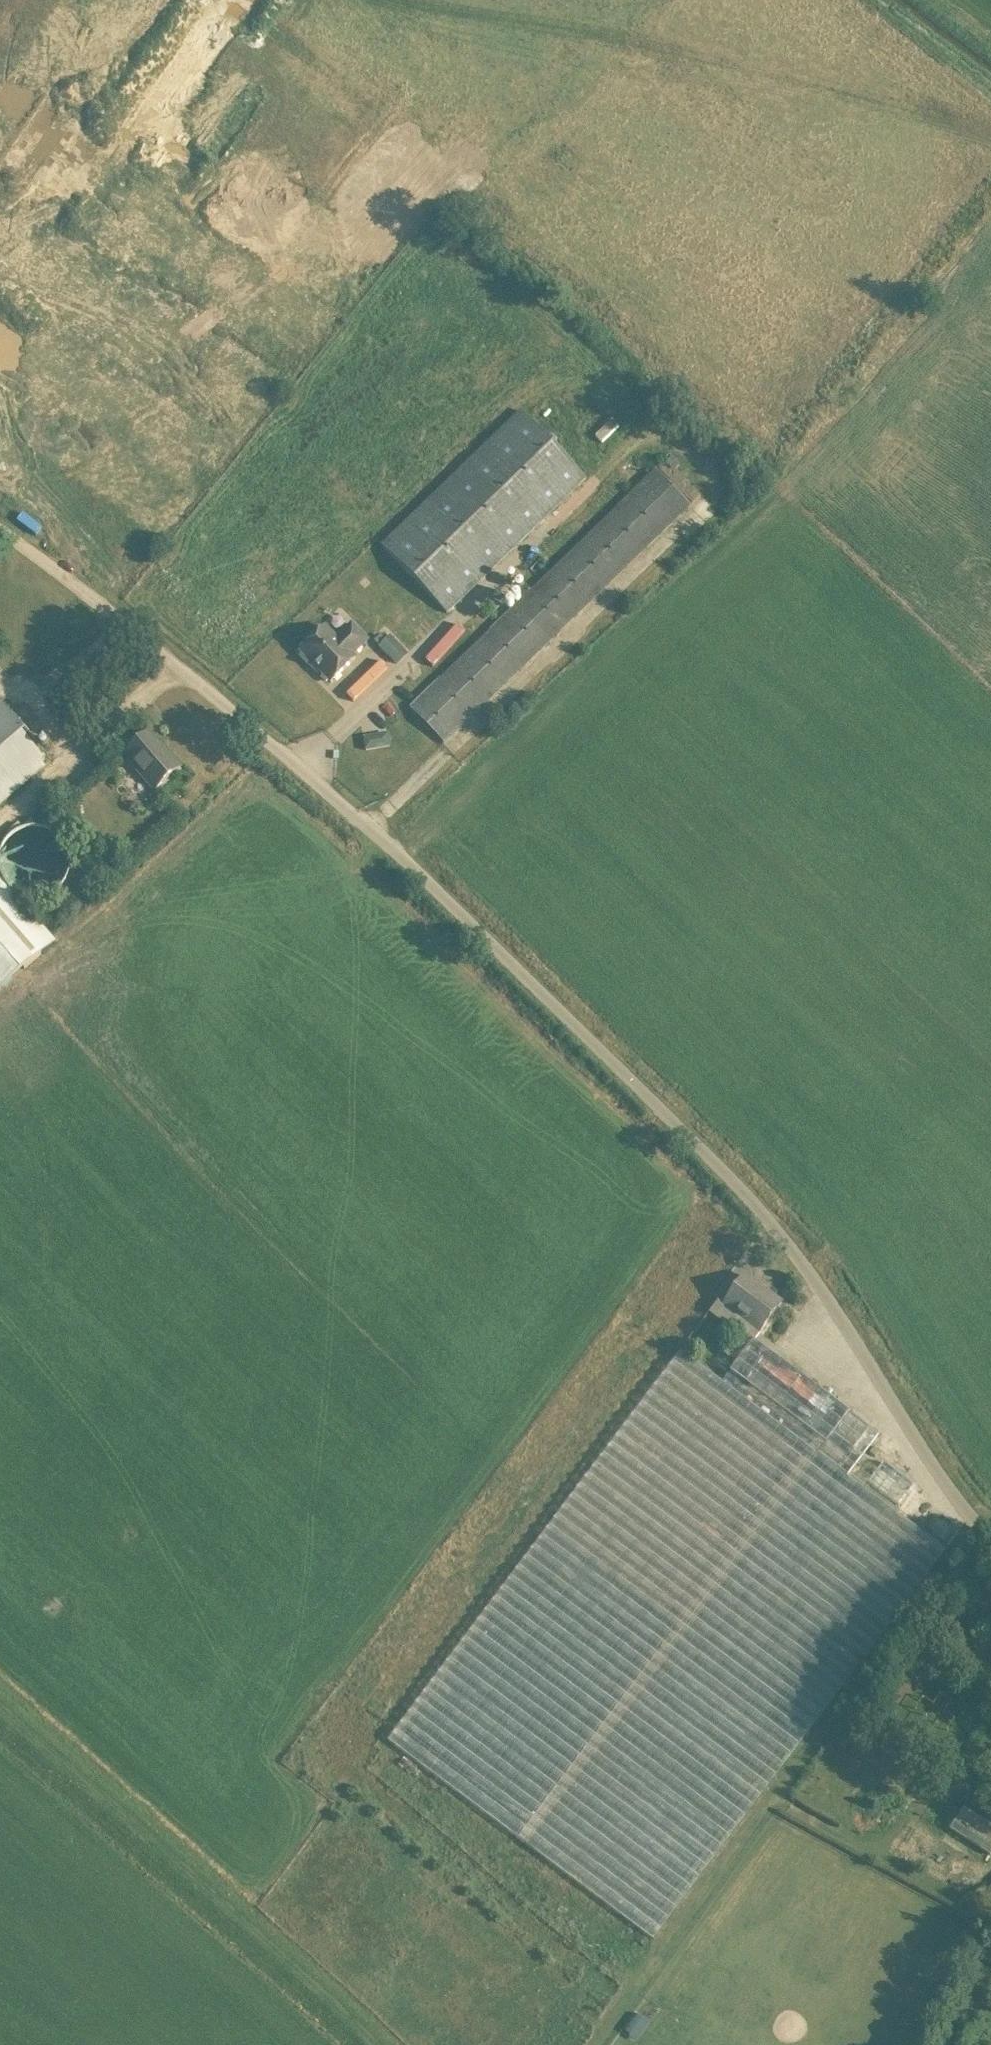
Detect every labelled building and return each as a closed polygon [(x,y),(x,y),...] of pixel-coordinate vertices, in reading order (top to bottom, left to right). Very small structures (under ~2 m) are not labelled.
[(521,411),(382,545),(449,614),(588,479),(521,411)] [(668,455),(662,462),(674,473),(680,466),(668,455)] [(623,492),(629,499),(411,708),(445,743),(692,506),(651,464),(623,492)] [(324,629),(315,637),(301,651),(332,682),(354,660),(352,658),(370,641),(352,623),(335,640),(324,629)] [(380,646),(378,647),(393,661),(395,663),(406,652),(390,635),(386,639),(380,634),(374,640),(380,646)] [(51,761),(0,702),(0,805),(51,761)] [(149,735),(141,741),(125,755),(155,790),(181,768),(167,752),(165,754),(149,735)] [(366,751),(379,749),(376,735),(363,737),(366,751)] [(11,891),(5,884),(0,879),(0,992),(56,943),(11,891)] [(746,1276),(740,1284),(724,1305),(761,1332),(782,1303),(746,1276)] [(654,1941),(947,1550),(848,1476),(879,1435),(850,1413),(851,1412),(754,1340),(723,1382),(682,1352),(389,1741),(654,1941)] [(885,1462),(869,1484),(899,1506),(915,1485),(885,1462)] [(950,1827),(990,1852),(990,1821),(964,1805),(950,1827)]
